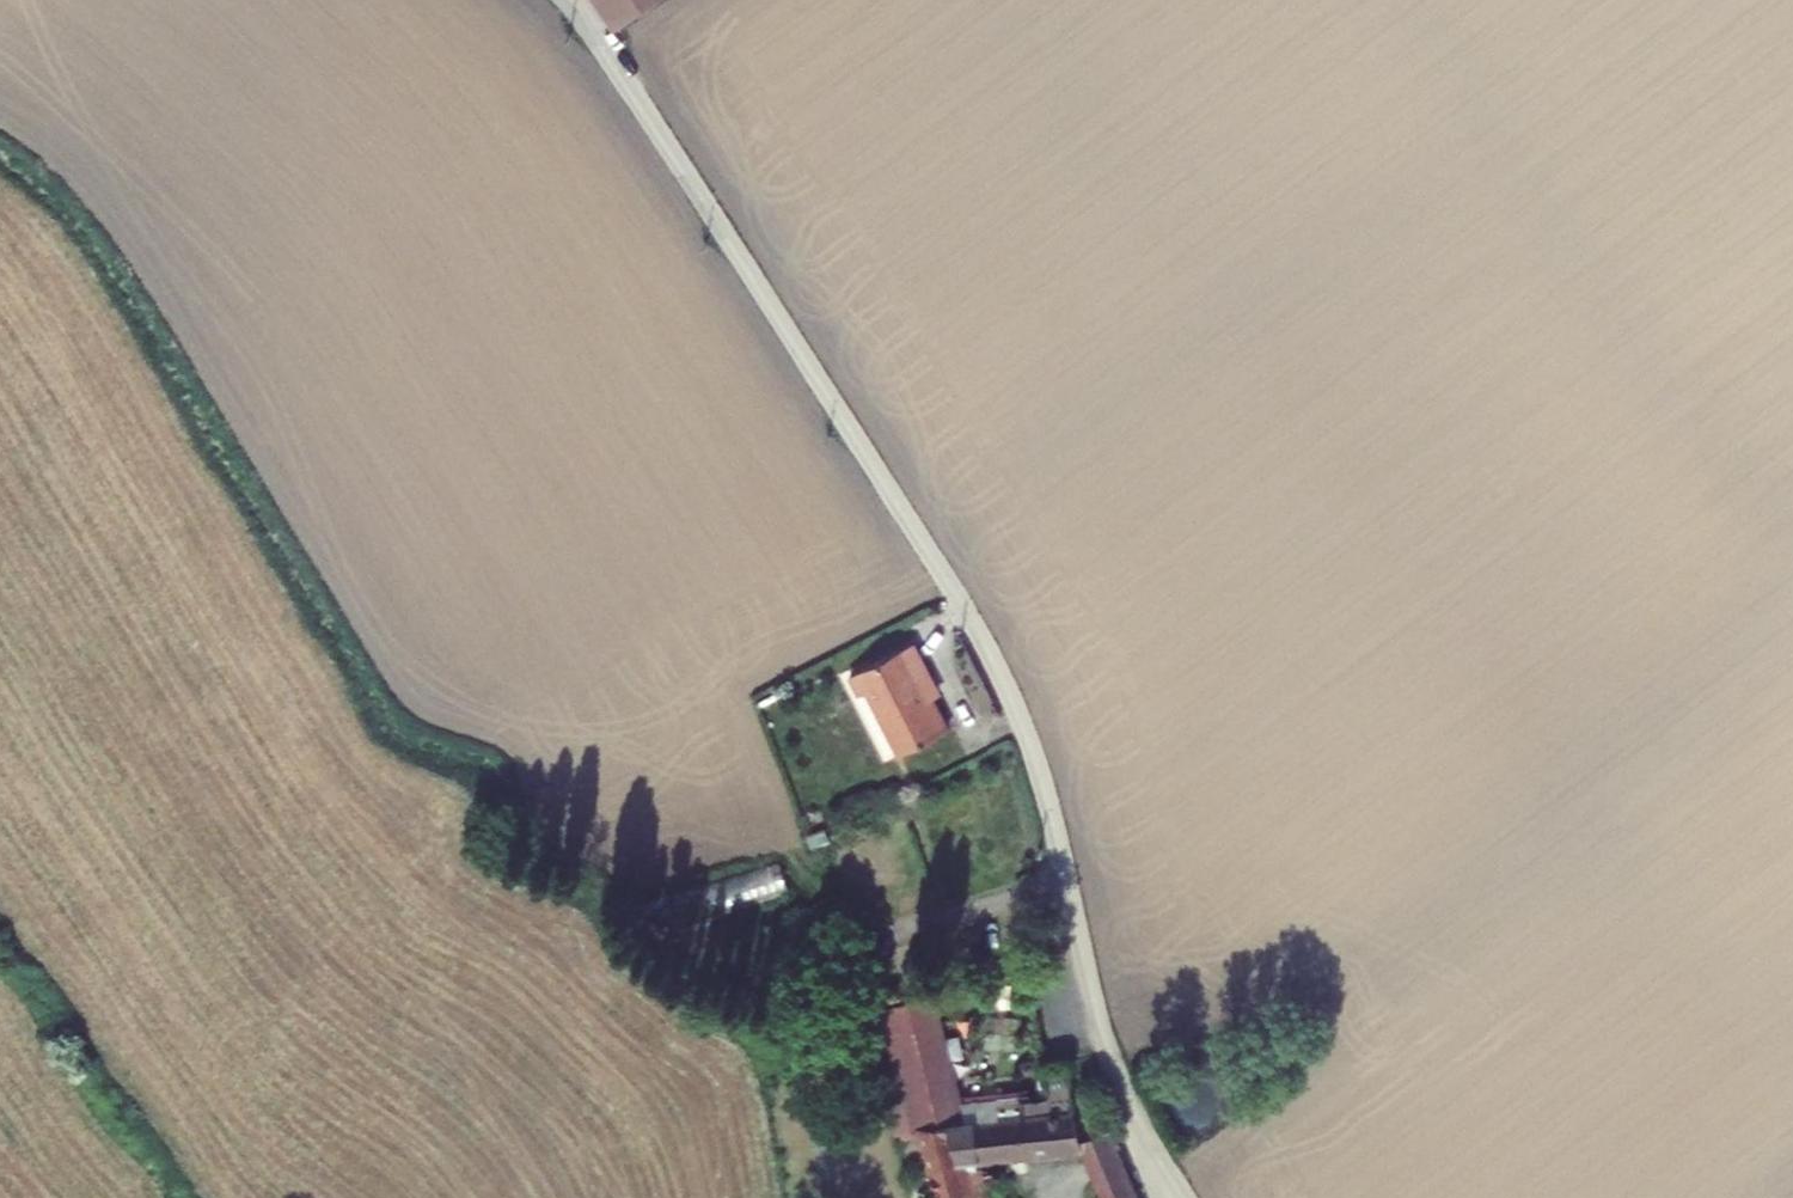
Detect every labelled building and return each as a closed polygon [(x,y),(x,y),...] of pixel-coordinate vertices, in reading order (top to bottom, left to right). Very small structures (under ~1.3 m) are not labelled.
[(660,0),(606,0),(622,25),(660,0)] [(958,726),(943,697),(934,680),(941,677),(923,641),(862,672),(872,691),(878,688),(910,751),(958,726)] [(950,693),(941,677),(934,680),(943,697),(950,693)] [(961,1092),(939,967),(887,976),(908,1098),(919,1097),(947,1197),(1001,1197),(995,1178),(976,1184),(973,1171),(970,1159),(969,1159),(967,1151),(1089,1141),(1094,1152),(1124,1138),(1117,1120),(1090,1132),(1080,1098),(1072,1055),(1050,1060),(1054,1090),(1029,1094),(1027,1090),(1003,1093),(1003,1111),(983,1113),(980,1090),(961,1092)] [(1124,1138),(1094,1152),(1103,1174),(1133,1161),(1124,1138)] [(1133,1161),(1103,1174),(1113,1197),(1148,1197),(1133,1161)] [(976,1184),(995,1178),(992,1164),(973,1171),(976,1184)]
